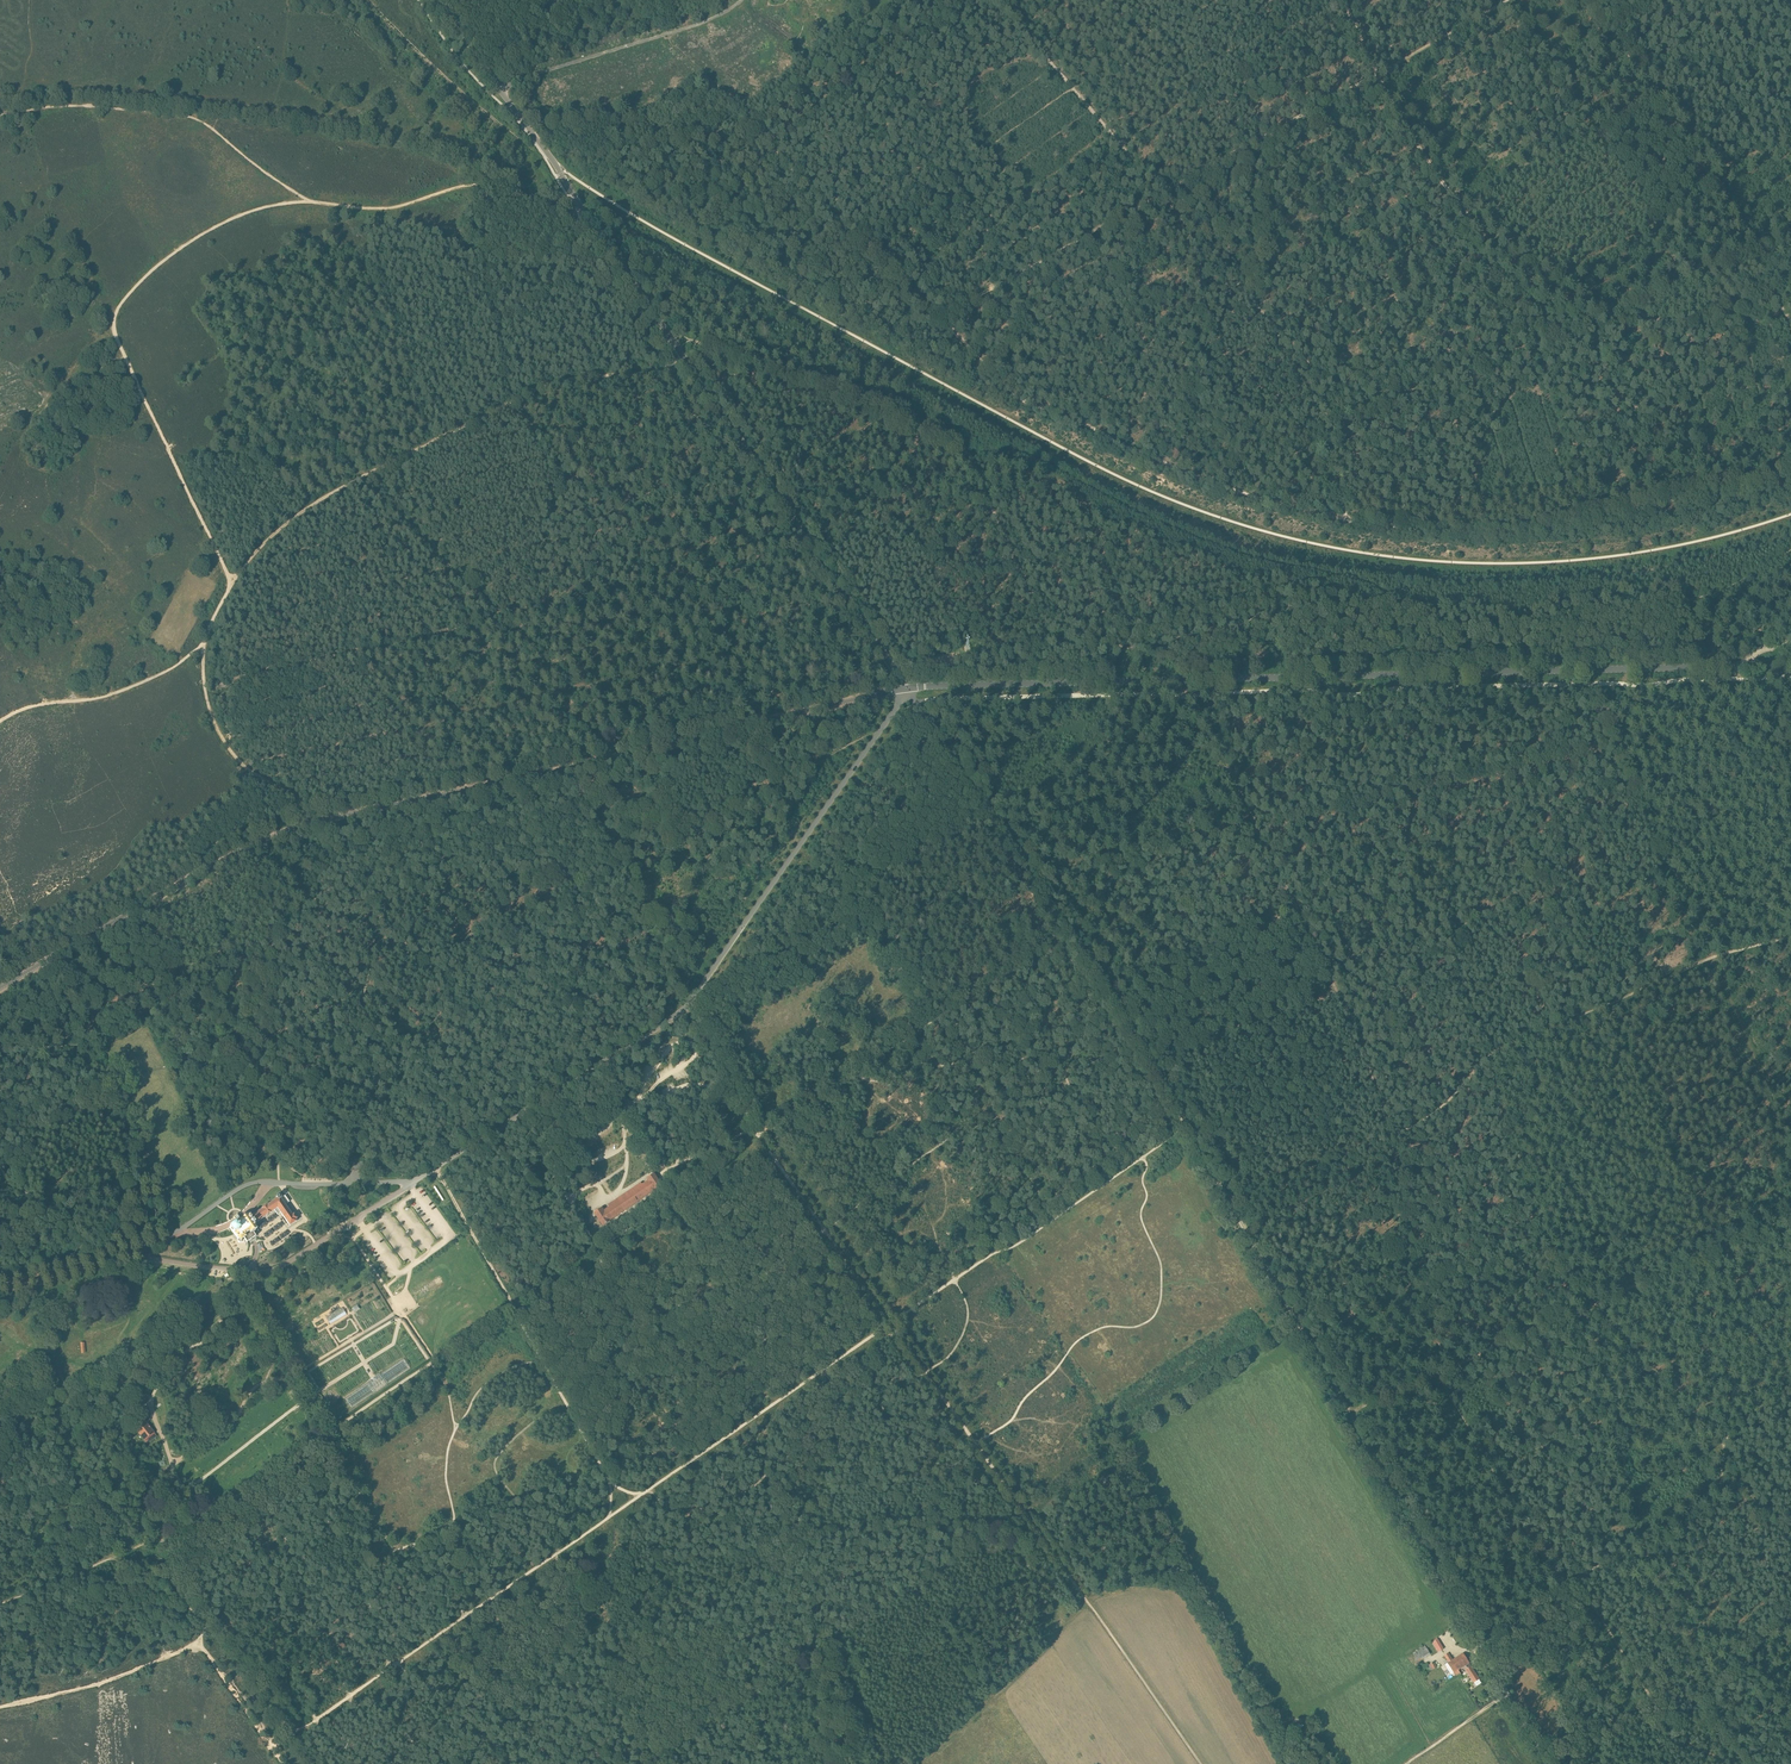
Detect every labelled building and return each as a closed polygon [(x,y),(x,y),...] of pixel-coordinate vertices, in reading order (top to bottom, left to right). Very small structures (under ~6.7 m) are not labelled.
[(847,14),(865,11),(863,0),(862,0),(845,3),(847,14)] [(962,646),(963,649),(960,650),(961,653),(964,653),(964,654),(971,652),(969,645),(962,646)] [(655,1190),(656,1191),(662,1186),(654,1174),(647,1178),(649,1180),(642,1185),(641,1183),(635,1186),(637,1188),(633,1191),(632,1189),(626,1193),(627,1194),(624,1196),(623,1195),(608,1205),(609,1207),(608,1208),(605,1204),(594,1212),(603,1226),(610,1221),(655,1190)] [(277,1198),(251,1216),(251,1215),(249,1215),(248,1216),(247,1215),(240,1220),(237,1222),(236,1223),(230,1227),(234,1234),(238,1239),(238,1241),(239,1242),(240,1243),(241,1242),(243,1242),(244,1241),(246,1244),(246,1245),(248,1245),(248,1243),(250,1246),(258,1240),(254,1233),(257,1231),(256,1229),(257,1229),(254,1224),(275,1210),(278,1214),(281,1213),(290,1226),(291,1224),(296,1221),(295,1219),(297,1218),(294,1214),(292,1215),(285,1205),(290,1202),(285,1195),(282,1198),(282,1196),(281,1195),(280,1194),(279,1194),(278,1194),(277,1195),(276,1197),(277,1198)] [(326,1317),(330,1324),(347,1314),(343,1308),(326,1317)] [(257,1345),(260,1350),(268,1344),(265,1340),(257,1345)] [(106,1379),(100,1381),(102,1388),(109,1386),(106,1379)] [(143,1418),(133,1426),(147,1444),(157,1437),(154,1433),(154,1432),(143,1418)] [(1413,1653),(1418,1661),(1431,1653),(1426,1645),(1413,1653)] [(1461,1668),(1456,1658),(1453,1660),(1449,1653),(1445,1655),(1449,1662),(1445,1665),(1451,1675),(1455,1673),(1454,1673),(1458,1670),(1461,1668)] [(1466,1669),(1474,1683),(1480,1679),(1471,1666),(1469,1663),(1463,1653),(1456,1658),(1461,1668),(1466,1665),(1468,1668),(1466,1669)] [(1435,1662),(1427,1666),(1430,1671),(1437,1667),(1435,1662)]
